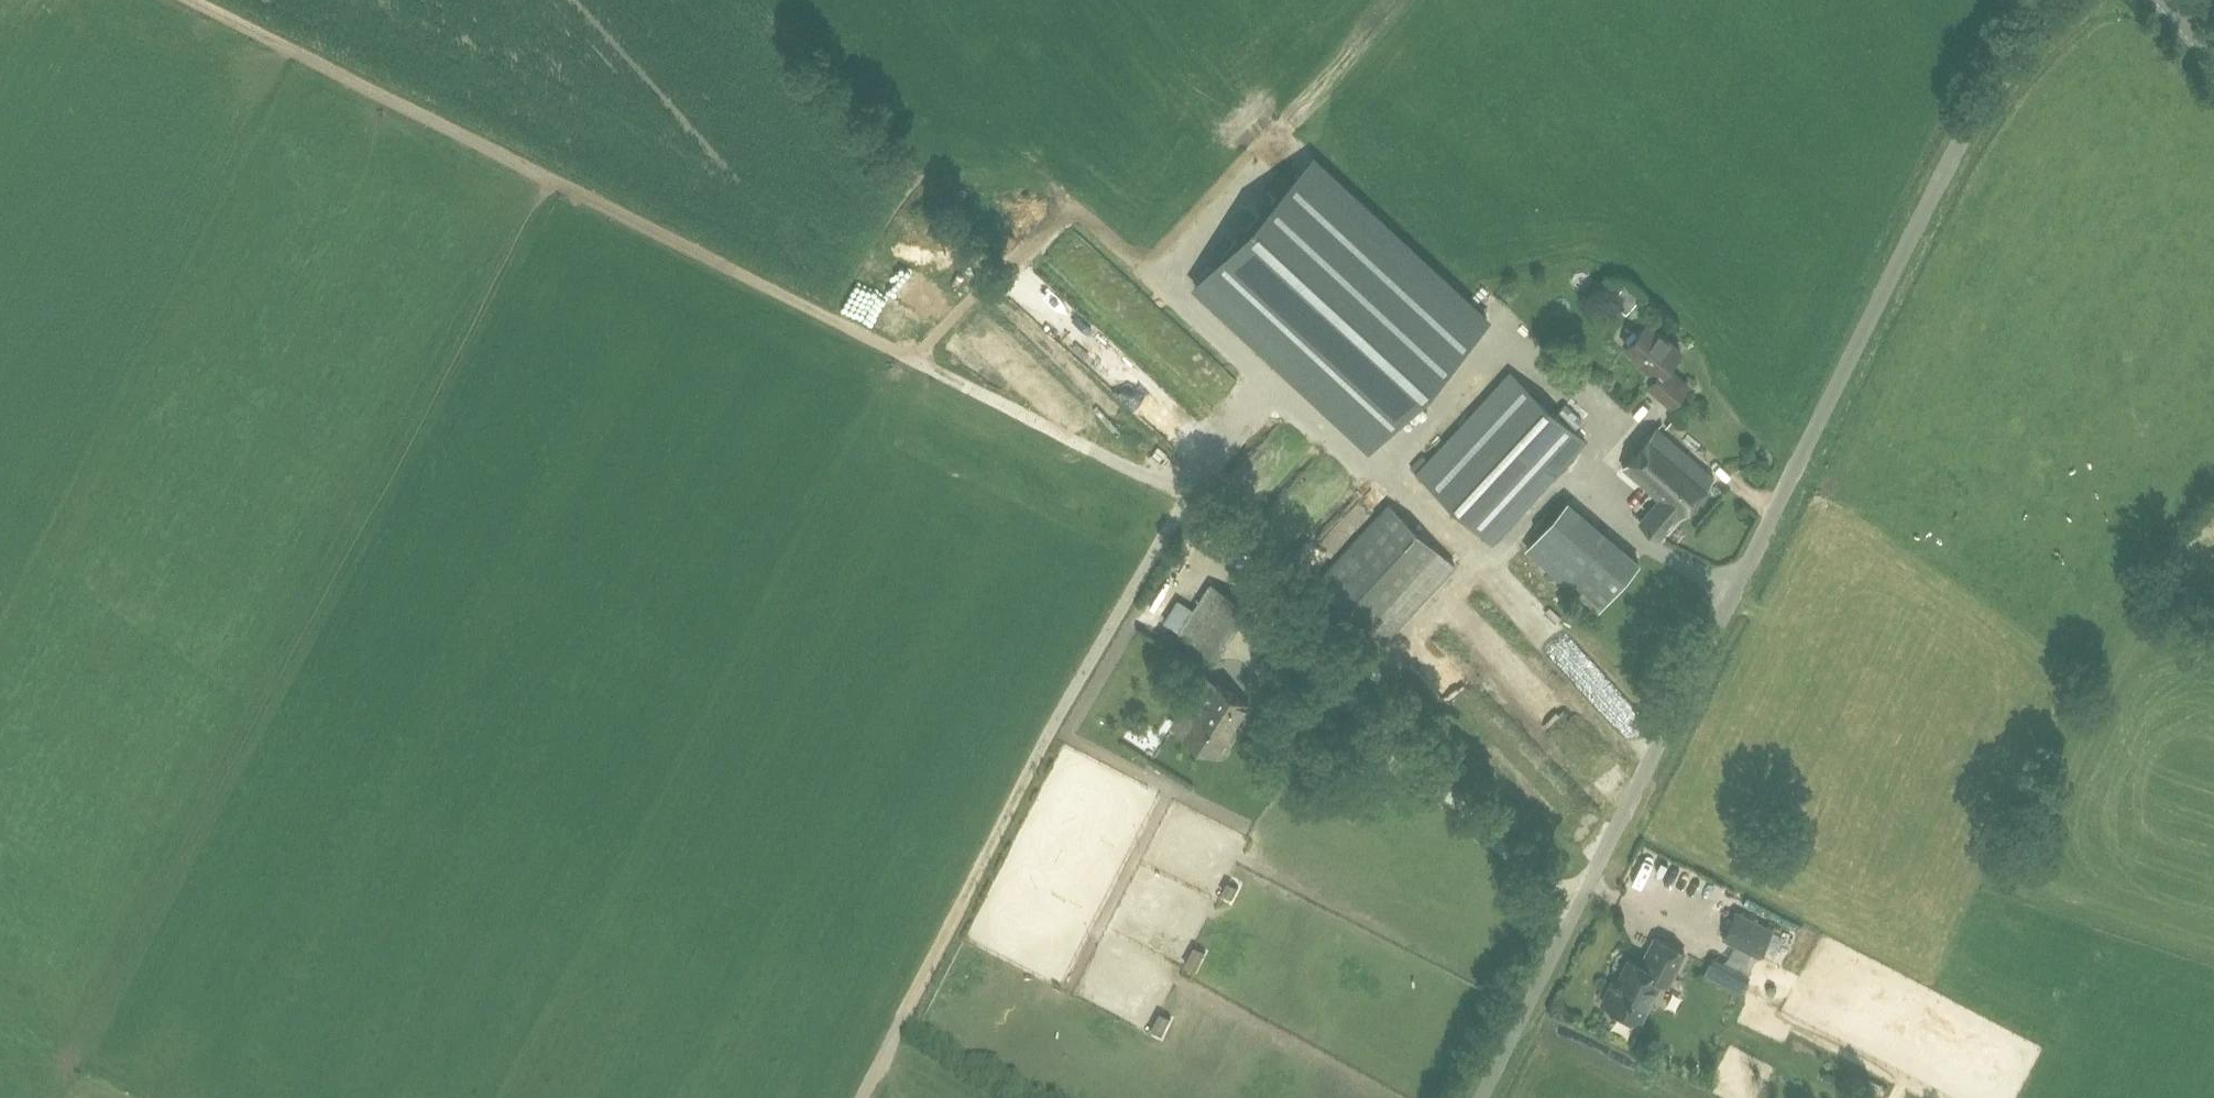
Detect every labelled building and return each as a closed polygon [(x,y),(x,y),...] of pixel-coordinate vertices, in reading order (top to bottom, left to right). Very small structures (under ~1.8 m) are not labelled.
[(1487,321),(1464,300),(1312,158),(1195,284),(1371,446),(1487,321)] [(1670,405),(1687,386),(1666,367),(1681,351),(1648,321),(1626,345),(1658,374),(1648,385),(1670,405)] [(1185,361),(1196,383),(1218,372),(1207,350),(1185,361)] [(1492,543),(1586,442),(1511,372),(1418,473),(1492,543)] [(1679,518),(1714,479),(1658,429),(1623,468),(1659,500),(1640,522),(1658,539),(1678,517),(1679,518)] [(1596,609),(1637,562),(1568,500),(1526,547),(1596,609)] [(1383,642),(1455,565),(1389,504),(1317,582),(1383,642)] [(1214,652),(1248,613),(1205,577),(1188,596),(1189,597),(1172,617),(1214,652)] [(1217,754),(1249,704),(1212,680),(1180,731),(1217,754)] [(1736,910),(1721,938),(1735,946),(1750,917),(1736,910)] [(1671,980),(1685,952),(1656,937),(1642,964),(1630,958),(1616,986),(1613,984),(1604,1001),(1641,1020),(1663,976),(1671,980)] [(1713,957),(1704,975),(1741,993),(1749,975),(1713,957)]
